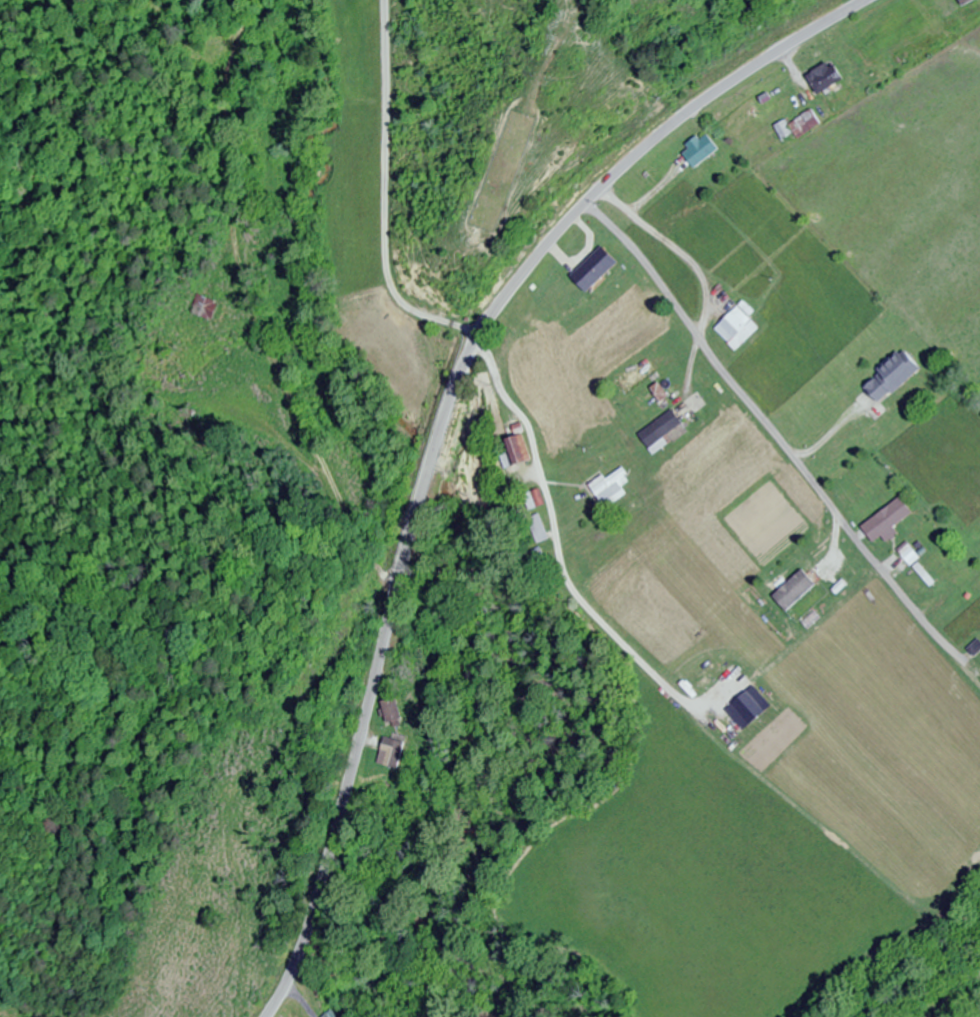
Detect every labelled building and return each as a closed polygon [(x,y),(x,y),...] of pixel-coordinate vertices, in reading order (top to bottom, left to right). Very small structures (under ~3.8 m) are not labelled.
[(839,78),(826,60),(803,77),(816,95),(839,78)] [(677,152),(689,169),(716,151),(704,133),(677,152)] [(615,262),(599,246),(568,277),(584,293),(615,262)] [(188,312),(208,321),(215,303),(196,294),(188,312)] [(750,321),(735,306),(713,329),(732,347),(747,331),(743,328),(750,321)] [(918,368),(901,349),(861,387),(879,406),(918,368)] [(627,398),(657,372),(643,356),(613,381),(627,398)] [(673,403),(656,383),(636,400),(653,419),(673,403)] [(639,435),(650,449),(682,423),(672,410),(639,435)] [(510,467),(531,460),(522,433),(501,441),(510,467)] [(593,486),(609,508),(628,494),(623,488),(632,481),(623,469),(607,481),(604,477),(593,486)] [(528,508),(544,508),(544,493),(528,493),(528,508)] [(912,513),(901,498),(866,526),(882,546),(899,532),(894,527),(912,513)] [(552,539),(541,515),(529,520),(540,545),(552,539)] [(913,548),(909,543),(899,550),(910,565),(929,552),(921,542),(913,548)] [(797,585),(780,593),(787,609),(821,593),(815,579),(798,586),(797,585)] [(968,650),(979,662),(979,641),(978,639),(968,650)] [(400,721),(393,698),(379,702),(386,726),(400,721)] [(400,768),(406,742),(385,737),(378,763),(400,768)]
